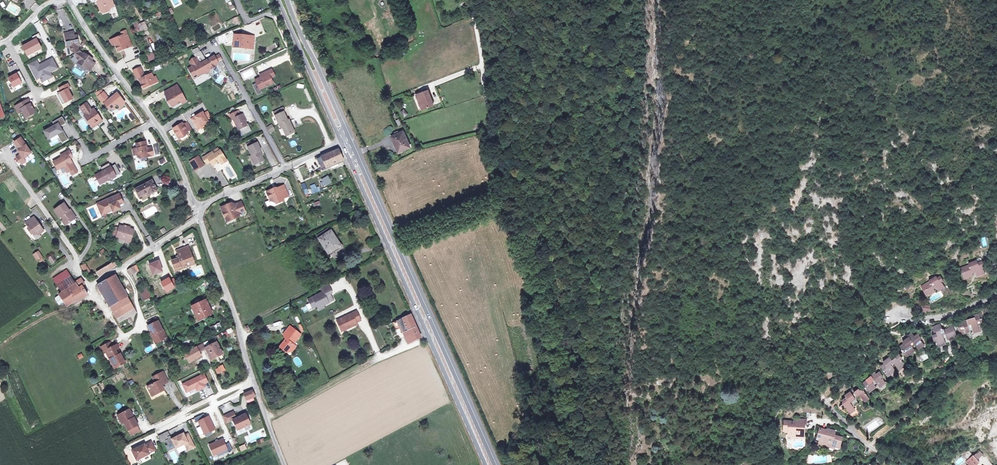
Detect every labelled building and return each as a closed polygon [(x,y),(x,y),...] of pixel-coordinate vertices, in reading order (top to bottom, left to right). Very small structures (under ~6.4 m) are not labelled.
[(23,6),(30,10),(34,2),(32,0),(26,0),(23,6)] [(100,4),(98,7),(100,10),(103,12),(109,10),(111,7),(109,3),(112,2),(112,0),(99,0),(100,4)] [(34,12),(39,6),(35,3),(30,9),(34,12)] [(141,31),(147,29),(144,22),(138,24),(141,31)] [(92,70),(98,62),(93,58),(94,58),(87,53),(86,54),(83,52),(80,47),(79,43),(80,43),(78,34),(76,35),(75,28),(65,31),(68,46),(71,46),(73,54),(80,59),(79,61),(92,70)] [(131,41),(128,33),(124,34),(114,38),(116,43),(119,51),(129,47),(127,42),(131,41)] [(234,40),(235,34),(227,37),(225,33),(216,37),(220,43),(224,41),(225,43),(232,40),(234,40)] [(234,40),(234,45),(239,45),(241,47),(243,46),(246,46),(249,44),(254,45),(255,36),(244,35),(242,34),(240,35),(235,34),(234,40)] [(34,39),(23,46),(28,54),(41,47),(37,38),(34,39)] [(206,58),(201,50),(200,50),(198,46),(193,49),(195,53),(195,54),(197,57),(195,57),(192,59),(190,60),(193,65),(189,67),(193,75),(197,72),(198,75),(203,72),(212,71),(214,68),(213,67),(216,65),(218,62),(218,61),(222,59),(219,53),(215,56),(214,55),(206,59),(205,60),(204,59),(206,58)] [(145,55),(147,62),(154,60),(152,53),(145,55)] [(52,75),(50,71),(57,67),(52,58),(42,63),(43,65),(40,66),(37,60),(30,64),(36,76),(40,74),(43,80),(52,75)] [(128,68),(140,64),(138,59),(126,63),(128,68)] [(141,67),(137,69),(139,74),(142,79),(140,80),(144,88),(156,82),(154,77),(152,73),(145,76),(141,67)] [(243,81),(256,75),(252,67),(240,73),(243,81)] [(20,70),(16,72),(17,73),(13,75),(9,77),(14,86),(22,82),(22,83),(26,81),(20,70)] [(259,78),(257,82),(260,88),(273,82),(271,76),(272,76),(269,70),(264,72),(265,75),(261,76),(259,78)] [(68,83),(59,87),(62,91),(58,93),(63,103),(73,98),(68,88),(71,87),(68,83)] [(167,96),(171,104),(175,105),(182,101),(181,99),(185,97),(178,84),(170,88),(172,93),(168,95),(167,96)] [(421,95),(426,103),(436,98),(428,84),(417,90),(420,96),(421,95)] [(99,96),(98,96),(104,103),(105,102),(107,105),(109,105),(111,108),(113,108),(118,104),(120,106),(125,102),(118,93),(110,99),(104,91),(104,92),(99,96)] [(27,99),(16,105),(19,112),(23,110),(26,117),(34,113),(35,110),(31,103),(30,103),(27,99)] [(87,102),(81,107),(86,114),(85,115),(91,124),(94,122),(97,124),(103,120),(94,108),(92,109),(87,102)] [(295,130),(289,118),(288,119),(284,110),(285,110),(284,106),(274,110),(281,126),(283,126),(286,134),(295,130)] [(405,117),(408,114),(403,109),(400,112),(405,117)] [(195,115),(192,118),(198,129),(202,126),(202,125),(205,123),(209,121),(208,119),(212,117),(208,110),(204,113),(203,111),(198,114),(198,115),(196,117),(195,115)] [(241,113),(234,116),(239,128),(249,123),(247,119),(248,119),(245,111),(241,113)] [(55,125),(45,130),(49,138),(58,133),(63,142),(69,138),(64,129),(63,130),(60,126),(67,122),(63,115),(53,121),(55,125)] [(192,127),(188,121),(183,123),(182,122),(178,124),(179,125),(177,126),(177,125),(173,127),(179,137),(188,132),(187,130),(192,127)] [(391,135),(394,141),(397,140),(401,150),(410,146),(403,130),(391,135)] [(20,137),(13,141),(18,149),(17,149),(19,153),(16,156),(19,160),(23,158),(31,152),(20,137)] [(138,145),(137,146),(138,152),(139,153),(143,156),(155,153),(153,144),(149,145),(148,146),(147,143),(148,143),(147,139),(137,141),(138,145)] [(253,154),(257,162),(264,159),(260,150),(261,149),(258,141),(249,146),(253,154)] [(343,158),(338,148),(317,157),(321,168),(341,159),(343,158)] [(220,159),(222,162),(227,159),(221,149),(220,150),(217,151),(215,153),(213,150),(204,156),(208,163),(211,161),(213,163),(220,159)] [(74,156),(70,150),(62,154),(63,156),(54,161),(59,169),(65,165),(68,171),(71,170),(74,174),(79,171),(73,161),(71,162),(69,158),(74,156)] [(199,155),(196,157),(201,166),(205,164),(199,155)] [(164,157),(157,161),(160,165),(167,161),(164,157)] [(196,157),(191,160),(196,169),(201,166),(196,157)] [(341,159),(321,168),(322,169),(341,160),(341,159)] [(104,169),(97,174),(102,182),(109,178),(110,180),(118,175),(117,174),(122,171),(117,162),(112,165),(110,161),(102,166),(104,169)] [(341,179),(346,177),(343,169),(338,171),(341,179)] [(322,178),(328,186),(334,183),(329,174),(322,178)] [(151,190),(154,189),(155,191),(160,188),(155,178),(138,187),(142,195),(151,190)] [(304,182),(300,184),(305,195),(309,194),(304,182)] [(318,184),(310,187),(312,194),(320,191),(318,184)] [(279,185),(267,190),(271,198),(272,198),(276,199),(279,198),(280,201),(285,199),(279,185)] [(119,194),(96,204),(100,212),(105,211),(106,213),(120,207),(119,206),(124,204),(119,194)] [(232,202),(222,206),(226,216),(229,215),(230,215),(231,219),(241,215),(240,213),(246,210),(242,200),(235,204),(233,203),(232,202)] [(75,216),(69,208),(68,209),(63,202),(54,208),(59,215),(61,214),(66,222),(75,216)] [(43,229),(34,216),(26,222),(34,233),(38,230),(39,232),(43,229)] [(121,225),(118,233),(121,234),(120,237),(126,239),(127,238),(131,239),(135,228),(131,226),(132,225),(128,224),(127,227),(121,225)] [(318,234),(329,251),(340,244),(329,227),(318,234)] [(13,247),(15,246),(2,229),(0,231),(13,247)] [(187,265),(185,261),(193,259),(188,245),(177,249),(179,256),(171,259),(174,267),(179,265),(180,267),(187,265)] [(149,258),(140,264),(143,268),(151,262),(149,258)] [(113,259),(97,269),(100,274),(117,264),(113,259)] [(977,260),(969,263),(970,265),(961,269),(963,277),(967,275),(968,277),(973,275),(973,273),(976,272),(977,274),(985,271),(983,267),(984,265),(983,261),(978,263),(977,260)] [(139,263),(128,269),(131,274),(131,273),(141,268),(139,263)] [(57,284),(71,274),(67,269),(54,278),(57,284)] [(75,281),(71,274),(57,284),(62,291),(76,282),(75,281)] [(124,313),(126,317),(136,311),(116,274),(98,284),(117,317),(124,313)] [(930,282),(921,286),(926,293),(929,291),(930,292),(934,290),(934,288),(936,287),(938,289),(945,285),(943,282),(943,279),(941,276),(938,278),(937,276),(929,280),(930,282)] [(82,277),(75,281),(76,282),(62,291),(60,292),(61,295),(65,301),(67,305),(86,294),(87,292),(83,286),(86,284),(82,277)] [(323,288),(324,290),(309,297),(314,306),(318,304),(319,305),(324,302),(324,303),(325,303),(329,301),(326,294),(329,292),(332,291),(333,290),(330,284),(330,285),(323,288)] [(140,290),(144,299),(152,295),(147,286),(140,290)] [(331,294),(329,292),(326,294),(329,301),(335,298),(333,293),(331,294)] [(65,301),(61,295),(56,298),(60,304),(65,301)] [(194,305),(200,318),(214,312),(208,299),(194,305)] [(350,325),(359,321),(358,319),(362,317),(358,309),(338,318),(342,327),(349,323),(350,325)] [(408,328),(409,331),(406,332),(407,334),(405,335),(409,341),(421,336),(410,312),(393,321),(396,328),(402,326),(404,330),(408,328)] [(962,321),(958,323),(958,326),(960,332),(965,331),(966,332),(969,331),(970,329),(970,328),(972,327),(973,331),(981,328),(980,325),(980,324),(981,322),(980,318),(983,317),(982,313),(975,315),(975,317),(970,319),(970,321),(968,322),(968,320),(964,321),(962,322),(962,321)] [(156,333),(160,341),(168,337),(160,320),(152,324),(150,325),(154,334),(156,333)] [(210,326),(213,333),(220,330),(217,323),(210,326)] [(941,324),(933,327),(934,332),(936,331),(937,333),(932,335),(934,341),(936,340),(938,344),(946,342),(944,337),(947,336),(947,337),(949,338),(953,337),(953,336),(956,335),(953,326),(949,327),(949,328),(944,330),(944,328),(942,329),(941,324)] [(280,345),(288,351),(292,351),(296,345),(293,343),(301,334),(291,325),(284,333),(288,336),(280,345)] [(905,342),(900,346),(901,347),(905,352),(907,354),(910,352),(915,349),(912,345),(914,343),(917,347),(924,343),(921,339),(921,336),(919,333),(915,336),(913,333),(909,336),(911,338),(908,340),(907,339),(906,339),(904,340),(905,342)] [(177,344),(181,351),(190,346),(187,339),(177,344)] [(217,341),(206,347),(205,347),(212,360),(219,357),(220,359),(225,357),(217,341)] [(118,352),(116,349),(119,348),(117,345),(113,347),(111,342),(101,347),(104,352),(106,350),(115,367),(125,361),(120,351),(118,352)] [(198,350),(196,346),(186,352),(190,360),(201,355),(198,350)] [(886,362),(880,366),(887,374),(890,372),(891,372),(894,370),(894,368),(892,365),(895,363),(898,367),(904,363),(903,361),(901,359),(902,357),(899,354),(896,356),(893,353),(890,356),(891,358),(889,360),(887,359),(884,360),(886,362)] [(906,359),(903,361),(904,363),(898,367),(899,369),(906,365),(905,364),(908,362),(906,359)] [(218,374),(225,370),(222,365),(215,368),(218,374)] [(154,388),(156,393),(166,388),(163,384),(162,382),(169,379),(164,370),(153,376),(156,381),(148,385),(150,390),(151,390),(154,388)] [(867,380),(863,383),(865,385),(864,386),(867,391),(868,390),(872,387),(873,388),(875,386),(875,384),(877,382),(879,385),(885,381),(883,377),(882,377),(882,374),(880,371),(877,374),(876,372),(872,375),(873,377),(870,378),(867,380)] [(183,383),(187,391),(196,386),(198,389),(206,385),(204,382),(209,380),(205,372),(183,383)] [(854,390),(854,391),(855,393),(853,394),(851,392),(851,391),(845,395),(846,396),(842,399),(843,400),(843,402),(843,403),(841,405),(842,407),(845,405),(845,406),(845,407),(847,409),(848,410),(851,410),(854,407),(853,405),(855,404),(856,404),(859,402),(856,398),(861,395),(864,399),(868,396),(863,389),(862,390),(862,389),(859,389),(858,388),(855,390),(855,389),(854,390)] [(247,398),(255,395),(253,389),(245,393),(247,398)] [(130,408),(120,413),(125,421),(129,429),(130,428),(138,424),(139,424),(130,408)] [(239,429),(251,423),(246,413),(237,417),(234,410),(224,415),(227,422),(234,419),(239,429)] [(202,414),(195,417),(197,421),(199,420),(205,433),(212,430),(216,428),(210,415),(206,417),(204,418),(202,414)] [(794,421),(785,421),(784,430),(789,430),(789,434),(793,434),(793,435),(804,436),(804,429),(800,429),(801,424),(804,424),(805,424),(806,419),(794,418),(794,421)] [(138,424),(130,428),(133,434),(140,429),(138,424)] [(831,432),(831,431),(827,430),(820,428),(818,436),(821,437),(820,441),(824,442),(823,444),(834,447),(834,445),(839,446),(841,440),(842,438),(841,437),(833,435),(834,433),(831,432)] [(169,450),(177,446),(173,438),(172,436),(170,437),(169,436),(171,434),(169,430),(159,434),(162,441),(167,439),(169,443),(166,444),(169,450)] [(184,432),(173,438),(177,446),(177,447),(186,442),(189,449),(195,445),(189,432),(185,434),(184,432)] [(217,441),(210,444),(215,454),(218,453),(228,448),(229,450),(233,448),(230,441),(226,443),(223,438),(219,440),(220,441),(218,442),(217,440),(217,441)] [(145,443),(133,449),(138,459),(150,452),(156,448),(152,441),(146,444),(145,443)] [(979,450),(974,455),(977,459),(982,454),(979,450)] [(974,455),(970,458),(977,464),(980,462),(977,459),(974,455)]
